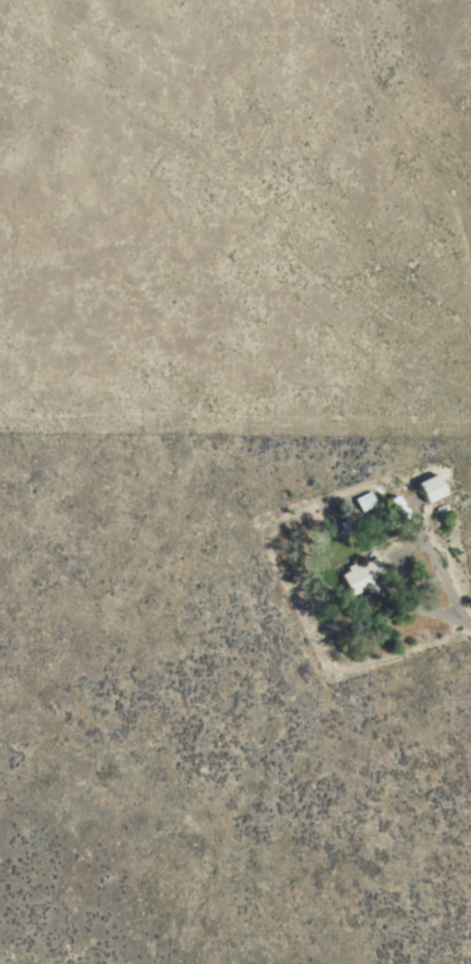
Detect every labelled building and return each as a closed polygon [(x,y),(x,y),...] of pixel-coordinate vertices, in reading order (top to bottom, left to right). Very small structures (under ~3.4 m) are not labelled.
[(413,482),(432,474),(441,494),(422,503),(413,482)] [(351,499),(367,491),(372,504),(356,511),(351,499)] [(372,582),(377,591),(367,596),(363,587),(347,595),(337,574),(374,555),(384,576),(372,582)]
